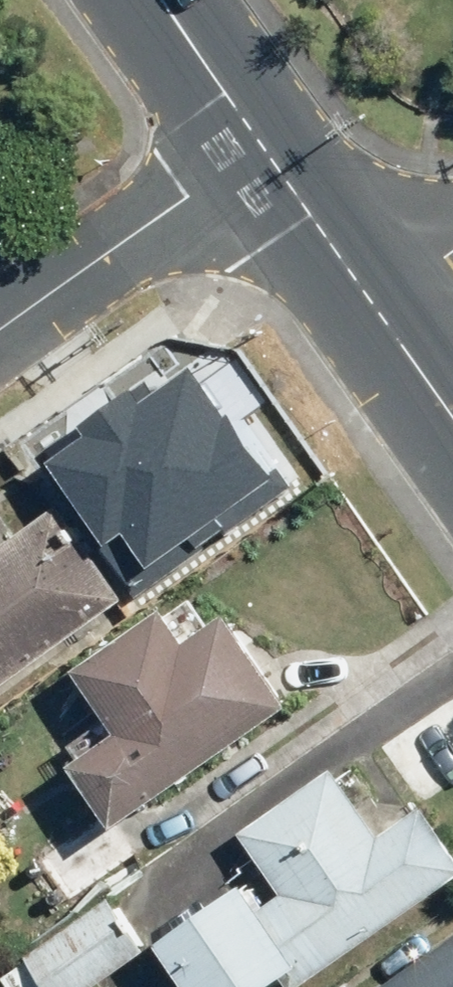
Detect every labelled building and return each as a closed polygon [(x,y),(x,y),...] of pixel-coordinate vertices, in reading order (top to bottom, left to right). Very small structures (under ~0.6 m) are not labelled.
[(137,593),(69,501),(0,551),(0,694),(137,593)] [(131,813),(305,690),(242,602),(203,630),(180,597),(88,663),(131,722),(88,753),(131,813)] [(452,882),(452,831),(431,801),(393,828),(346,765),(252,834),(292,889),(277,900),(257,873),(169,938),(205,986),(276,986),(300,969),(312,985),(452,882)] [(75,903),(142,853),(106,806),(39,856),(75,903)] [(117,890),(32,954),(57,986),(94,986),(156,941),(117,890)] [(387,986),(452,986),(452,940),(387,986)]
